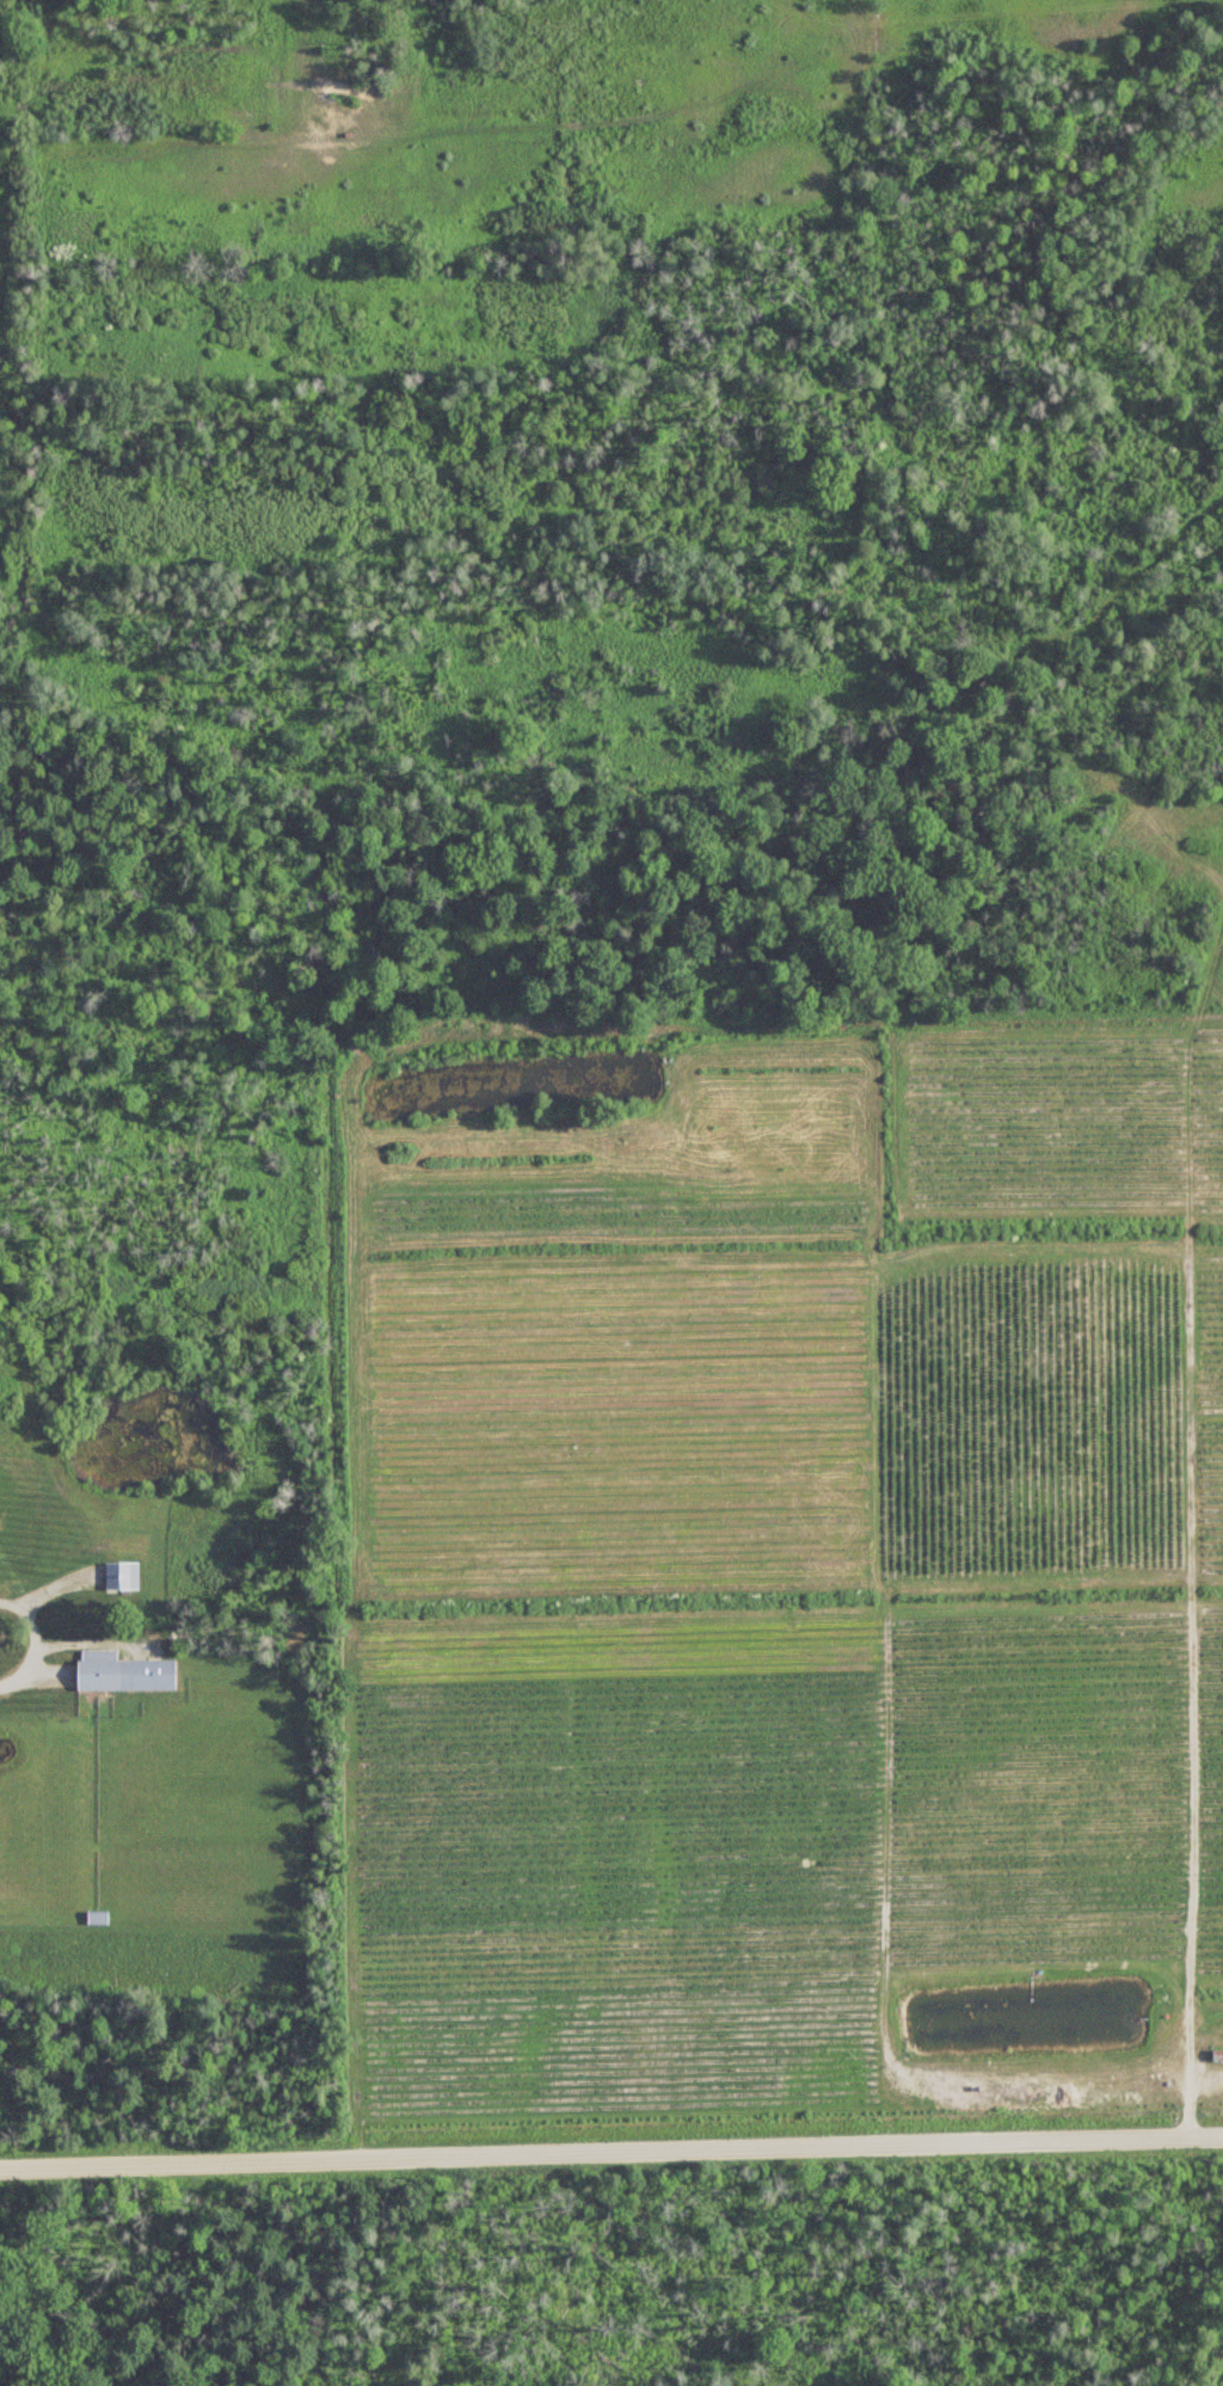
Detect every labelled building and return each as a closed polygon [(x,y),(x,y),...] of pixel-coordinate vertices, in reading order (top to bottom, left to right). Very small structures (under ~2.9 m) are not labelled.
[(107,1563),(107,1591),(140,1591),(140,1563),(107,1563)] [(118,1651),(79,1651),(79,1691),(177,1691),(177,1661),(118,1661),(118,1651)] [(89,1924),(108,1924),(108,1915),(89,1915),(89,1924)] [(1213,2063),(1222,2063),(1222,2050),(1213,2050),(1213,2063)]
